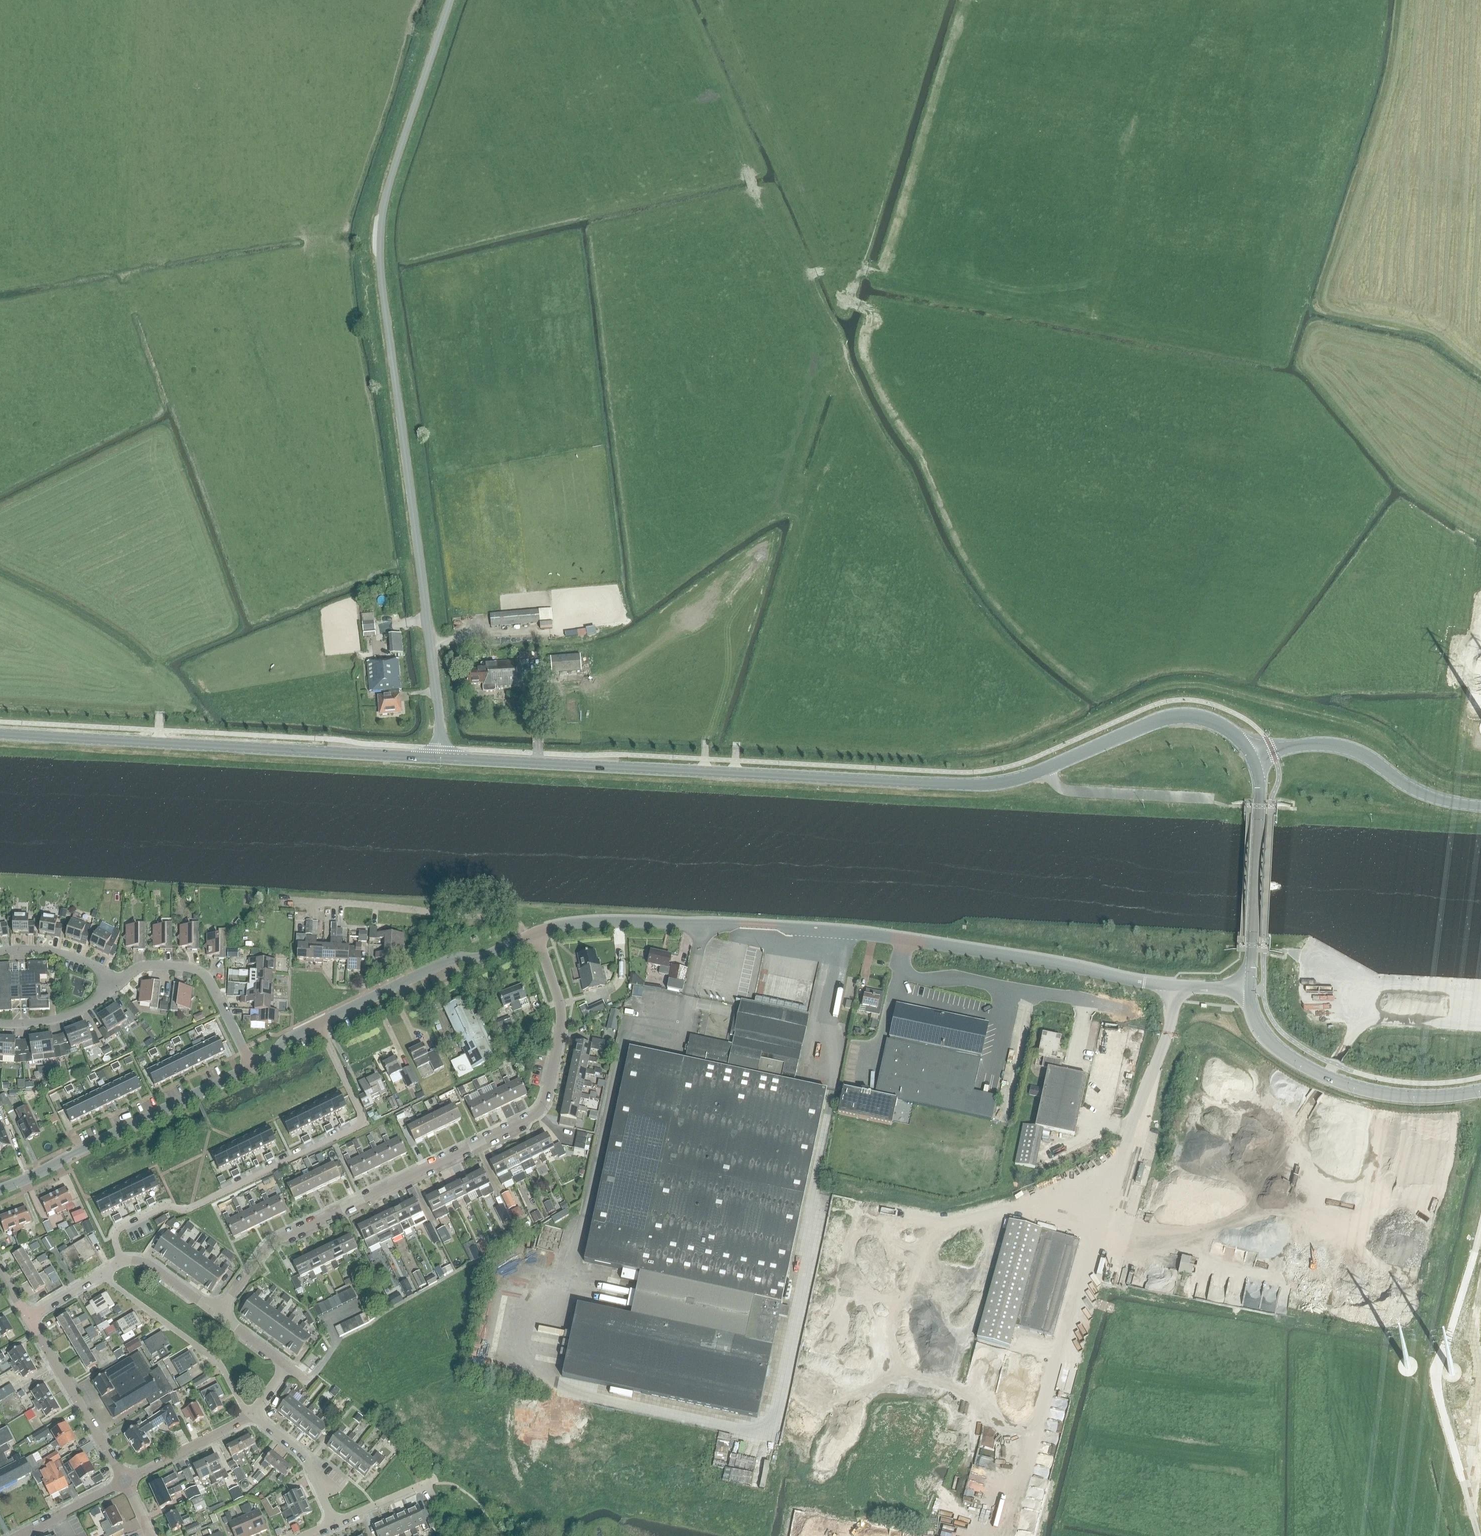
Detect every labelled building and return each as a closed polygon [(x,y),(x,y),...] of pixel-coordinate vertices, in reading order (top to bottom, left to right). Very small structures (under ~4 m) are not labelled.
[(489,614),(490,627),(534,623),(535,622),(539,622),(540,630),(552,629),(552,622),(549,622),(549,621),(552,621),(552,623),(559,622),(557,608),(551,609),(551,608),(538,610),(489,614)] [(374,621),(362,622),(362,631),(375,630),(374,621)] [(580,638),(600,633),(598,626),(579,630),(580,638)] [(401,633),(388,634),(390,654),(402,653),(401,633)] [(550,658),(551,674),(581,672),(580,655),(550,658)] [(378,716),(402,714),(400,695),(399,695),(399,691),(401,691),(399,659),(367,662),(370,692),(383,691),(384,696),(377,696),(378,716)] [(495,691),(495,688),(520,686),(519,661),(481,663),(481,665),(480,665),(480,670),(467,671),(468,686),(482,685),(482,692),(484,693),(493,693),(495,691)] [(298,911),(298,919),(307,920),(307,911),(298,911)] [(27,935),(34,935),(34,922),(28,922),(28,915),(13,915),(13,933),(27,933),(27,935)] [(57,917),(42,915),(39,933),(53,935),(53,937),(60,938),(62,926),(56,925),(57,917)] [(85,945),(91,926),(71,920),(65,937),(79,942),(79,943),(85,945)] [(441,920),(426,920),(426,927),(427,927),(427,930),(440,930),(441,927),(441,920)] [(126,927),(126,935),(122,938),(126,941),(126,947),(133,947),(133,951),(145,951),(145,950),(145,923),(138,923),(138,927),(126,927)] [(153,927),(153,935),(149,938),(153,941),(153,947),(160,947),(160,951),(172,951),(172,950),(172,923),(165,923),(165,927),(153,927)] [(180,927),(180,935),(176,938),(180,941),(180,947),(187,947),(187,951),(199,951),(199,950),(199,923),(192,923),(192,927),(180,927)] [(108,956),(120,932),(114,929),(111,935),(98,929),(90,945),(103,951),(102,953),(108,956)] [(207,935),(207,943),(203,947),(207,950),(207,956),(214,956),(214,959),(226,959),(225,959),(226,930),(218,930),(218,935),(207,935)] [(367,931),(359,931),(358,942),(366,942),(367,931)] [(385,939),(384,946),(403,947),(404,934),(376,933),(376,939),(385,939)] [(297,959),(309,960),(311,937),(306,937),(306,935),(296,935),(296,945),(298,945),(297,959)] [(322,963),(323,961),(323,946),(317,946),(317,937),(311,937),(309,960),(309,962),(322,963)] [(330,946),(323,946),(323,961),(335,961),(336,938),(330,938),(330,946)] [(335,961),(347,962),(348,947),(341,947),(342,938),(336,938),(335,961)] [(348,947),(347,962),(347,970),(360,971),(361,944),(356,944),(355,947),(349,946),(349,947),(348,947)] [(384,946),(384,952),(384,953),(375,952),(375,958),(402,960),(403,947),(384,946)] [(243,958),(243,948),(237,948),(237,950),(227,950),(227,958),(243,958)] [(254,948),(253,958),(262,958),(262,949),(254,948)] [(599,959),(596,959),(594,951),(578,955),(580,966),(577,966),(583,991),(605,986),(599,959)] [(683,993),(687,972),(672,969),(672,970),(668,969),(671,956),(650,952),(647,965),(660,968),(658,974),(670,977),(668,990),(683,993)] [(249,959),(248,965),(257,965),(256,972),(272,973),(275,973),(276,960),(249,959)] [(27,973),(19,973),(19,987),(40,986),(39,975),(47,975),(47,962),(27,963),(27,973)] [(19,973),(10,974),(9,963),(0,964),(0,988),(19,987),(19,973)] [(249,984),(256,985),(271,985),(272,973),(256,972),(239,971),(238,977),(250,978),(249,984)] [(645,986),(647,980),(636,978),(635,984),(645,986)] [(157,1009),(160,982),(161,982),(149,980),(148,983),(141,982),(140,989),(138,991),(140,994),(138,1003),(150,1004),(150,1008),(157,1009)] [(173,984),(174,984),(170,1011),(177,1012),(178,1008),(189,1010),(190,1001),(193,998),(191,995),(192,989),(185,988),(185,985),(173,983),(173,984)] [(1349,989),(1351,995),(1364,989),(1362,984),(1349,989)] [(274,985),(271,985),(256,985),(255,992),(247,991),(247,997),(270,998),(273,998),(274,985)] [(519,1001),(526,999),(521,985),(498,994),(503,1007),(510,1005),(513,1012),(522,1009),(519,1001)] [(29,1010),(49,1009),(48,996),(40,996),(40,986),(19,987),(20,1000),(29,1000),(29,1010)] [(635,996),(644,996),(645,987),(636,986),(635,996)] [(19,987),(0,988),(0,1011),(12,1011),(11,1001),(20,1000),(19,987)] [(864,1013),(879,1016),(882,1004),(878,1003),(880,993),(865,989),(862,1006),(866,1007),(864,1013)] [(254,1010),(259,1010),(270,1011),(270,1010),(270,998),(247,997),(246,1003),(255,1003),(254,1010)] [(460,1049),(462,1048),(465,1055),(450,1062),(458,1079),(473,1072),(472,1070),(494,1060),(487,1046),(492,1044),(489,1037),(488,1038),(482,1026),(484,1025),(479,1014),(473,1016),(465,998),(443,1008),(457,1039),(455,1040),(460,1049)] [(169,1002),(161,1001),(159,1010),(167,1011),(169,1002)] [(794,1083),(808,1016),(741,1002),(737,1016),(734,1016),(728,1043),(690,1035),(684,1060),(629,1048),(584,1261),(639,1273),(630,1316),(577,1305),(562,1376),(756,1418),(826,1090),(794,1083)] [(588,1008),(586,1004),(579,1007),(584,1019),(606,1008),(603,1002),(588,1008)] [(116,1005),(107,1011),(117,1027),(122,1024),(125,1029),(134,1022),(128,1012),(123,1015),(116,1005)] [(997,1097),(973,1092),(987,1024),(896,1005),(888,1038),(889,1038),(889,1040),(886,1039),(874,1097),(867,1097),(868,1090),(860,1089),(860,1092),(842,1088),(837,1114),(891,1126),(896,1100),(992,1120),(997,1097)] [(608,1023),(616,1025),(620,1011),(611,1009),(608,1023)] [(278,1011),(270,1010),(270,1011),(259,1010),(259,1017),(250,1017),(250,1018),(244,1017),(244,1024),(250,1024),(250,1022),(277,1024),(278,1011)] [(112,1030),(117,1027),(107,1011),(97,1017),(104,1027),(99,1031),(105,1041),(115,1035),(112,1030)] [(206,1012),(196,1016),(198,1021),(208,1018),(206,1012)] [(495,1021),(497,1027),(511,1022),(509,1016),(498,1020),(495,1021)] [(878,1021),(872,1019),(870,1029),(876,1030),(878,1021)] [(85,1023),(75,1027),(81,1045),(83,1050),(99,1044),(95,1032),(89,1035),(85,1023)] [(81,1045),(75,1027),(64,1031),(68,1042),(63,1045),(67,1056),(78,1052),(76,1047),(81,1045)] [(1041,1067),(1047,1069),(1047,1068),(1060,1071),(1062,1061),(1056,1060),(1060,1038),(1047,1035),(1047,1033),(1040,1031),(1039,1038),(1041,1039),(1037,1056),(1043,1058),(1041,1067)] [(40,1036),(44,1060),(61,1058),(59,1046),(53,1047),(51,1037),(52,1037),(51,1034),(46,1035),(40,1036)] [(34,1062),(44,1060),(40,1036),(29,1038),(31,1050),(25,1051),(26,1063),(29,1063),(29,1065),(34,1064),(34,1062)] [(217,1037),(205,1043),(213,1058),(225,1052),(217,1037)] [(15,1039),(4,1038),(3,1057),(14,1058),(14,1063),(20,1063),(21,1051),(15,1051),(15,1039)] [(151,1038),(144,1043),(147,1048),(154,1043),(151,1038)] [(576,1043),(573,1056),(589,1059),(590,1057),(589,1057),(591,1049),(598,1051),(599,1047),(603,1047),(605,1041),(592,1039),(591,1046),(576,1043)] [(205,1043),(194,1049),(201,1063),(213,1058),(205,1043)] [(408,1049),(408,1052),(413,1061),(417,1068),(429,1062),(434,1072),(444,1067),(436,1050),(427,1054),(423,1045),(416,1048),(414,1045),(408,1049)] [(194,1049),(182,1054),(189,1069),(201,1063),(194,1049)] [(182,1054),(171,1060),(178,1075),(189,1069),(182,1054)] [(597,1059),(590,1057),(589,1059),(573,1056),(570,1068),(587,1072),(587,1070),(588,1061),(596,1063),(597,1059)] [(402,1071),(402,1070),(396,1058),(382,1064),(387,1075),(388,1075),(389,1077),(399,1073),(407,1088),(418,1082),(410,1067),(402,1071)] [(171,1060),(159,1066),(166,1080),(178,1075),(171,1060)] [(159,1066),(147,1071),(154,1086),(166,1080),(159,1066)] [(594,1071),(587,1070),(587,1072),(570,1068),(568,1080),(584,1084),(584,1082),(586,1074),(593,1075),(594,1071)] [(1086,1076),(1060,1071),(1047,1068),(1047,1069),(1035,1127),(1023,1125),(1014,1164),(1034,1168),(1042,1129),(1074,1136),(1086,1076)] [(134,1074),(122,1079),(129,1094),(141,1088),(134,1074)] [(364,1094),(359,1097),(365,1110),(374,1106),(371,1099),(380,1095),(385,1093),(377,1076),(367,1080),(366,1079),(359,1082),(364,1094)] [(527,1095),(519,1079),(519,1078),(510,1083),(507,1077),(502,1079),(505,1085),(513,1101),(527,1095)] [(122,1079),(110,1085),(117,1100),(129,1094),(122,1079)] [(568,1080),(565,1093),(581,1096),(582,1094),(581,1094),(583,1086),(591,1088),(592,1083),(584,1082),(584,1084),(568,1080)] [(490,1085),(493,1091),(500,1107),(513,1101),(505,1085),(497,1089),(494,1083),(490,1085)] [(110,1085),(99,1091),(106,1105),(117,1100),(110,1085)] [(1041,1098),(1043,1089),(1030,1086),(1028,1095),(1041,1098)] [(477,1091),(480,1097),(487,1113),(500,1107),(493,1091),(484,1095),(481,1089),(477,1091)] [(99,1091),(87,1096),(94,1111),(106,1105),(99,1091)] [(5,1093),(0,1095),(0,1099),(7,1114),(14,1110),(5,1093)] [(565,1093),(563,1105),(579,1108),(579,1107),(580,1098),(588,1100),(589,1096),(582,1094),(581,1096),(565,1093)] [(337,1094),(325,1100),(332,1114),(343,1108),(337,1094)] [(87,1096),(75,1102),(83,1117),(94,1111),(87,1096)] [(397,1106),(392,1096),(387,1099),(392,1109),(397,1106)] [(474,1120),(487,1113),(480,1097),(471,1101),(468,1096),(464,1098),(474,1120)] [(325,1100),(314,1105),(320,1119),(332,1114),(325,1100)] [(75,1102),(64,1108),(71,1122),(83,1117),(75,1102)] [(439,1105),(441,1111),(449,1126),(460,1120),(453,1105),(446,1108),(443,1103),(439,1105)] [(314,1105),(302,1111),(309,1124),(320,1119),(314,1105)] [(586,1108),(579,1107),(579,1108),(563,1105),(560,1117),(576,1121),(578,1111),(586,1113),(586,1108)] [(39,1134),(27,1107),(16,1112),(21,1122),(18,1123),(26,1140),(39,1134)] [(427,1111),(430,1116),(437,1131),(449,1126),(441,1111),(434,1114),(432,1109),(427,1111)] [(302,1111),(291,1116),(298,1130),(309,1124),(302,1111)] [(402,1111),(395,1115),(397,1120),(405,1116),(402,1111)] [(597,1114),(589,1113),(588,1119),(596,1121),(597,1114)] [(416,1117),(419,1122),(426,1137),(437,1131),(430,1116),(423,1120),(420,1114),(416,1117)] [(291,1116),(279,1122),(286,1135),(298,1130),(291,1116)] [(426,1137),(419,1122),(412,1125),(409,1120),(405,1122),(415,1142),(426,1137)] [(0,1150),(10,1146),(7,1140),(8,1140),(2,1124),(0,1125),(0,1151),(0,1150)] [(267,1128),(255,1133),(262,1147),(273,1142),(267,1128)] [(255,1133),(244,1139),(250,1153),(262,1147),(255,1133)] [(382,1138),(385,1143),(393,1160),(406,1153),(398,1137),(389,1141),(386,1135),(382,1138)] [(546,1135),(535,1140),(542,1155),(543,1154),(551,1151),(554,1158),(558,1156),(559,1158),(565,1155),(559,1143),(552,1146),(546,1135)] [(244,1139),(233,1144),(239,1158),(250,1153),(244,1139)] [(547,1161),(543,1154),(542,1155),(535,1140),(524,1146),(531,1160),(532,1160),(539,1156),(543,1163),(547,1161)] [(393,1160),(385,1143),(376,1148),(373,1142),(369,1144),(372,1150),(380,1166),(393,1160)] [(233,1144),(221,1149),(228,1163),(239,1158),(233,1144)] [(535,1166),(532,1160),(531,1160),(524,1146),(512,1151),(520,1166),(521,1165),(524,1172),(535,1166)] [(356,1150),(359,1156),(367,1172),(380,1166),(372,1150),(363,1154),(360,1148),(356,1150)] [(221,1149),(210,1155),(216,1169),(228,1163),(221,1149)] [(513,1178),(524,1172),(521,1165),(520,1166),(512,1151),(502,1157),(509,1171),(510,1171),(513,1178)] [(367,1172),(359,1156),(350,1160),(347,1154),(343,1156),(354,1178),(367,1172)] [(497,1177),(502,1185),(512,1180),(511,1179),(513,1178),(510,1171),(509,1171),(502,1157),(489,1163),(496,1177),(497,1177)] [(328,1184),(321,1169),(314,1172),(307,1158),(303,1160),(310,1174),(317,1190),(328,1184)] [(339,1161),(333,1164),(336,1169),(341,1167),(339,1161)] [(318,1164),(321,1169),(328,1184),(340,1178),(333,1164),(325,1167),(323,1162),(318,1164)] [(277,1181),(283,1178),(279,1171),(273,1174),(277,1181)] [(482,1171),(471,1176),(478,1191),(479,1190),(483,1197),(485,1198),(493,1193),(494,1192),(490,1184),(489,1184),(482,1171)] [(150,1172),(138,1178),(145,1192),(157,1186),(150,1172)] [(296,1175),(298,1180),(306,1195),(317,1190),(310,1174),(302,1178),(300,1173),(296,1175)] [(482,1197),(483,1197),(479,1190),(478,1191),(471,1176),(460,1182),(467,1197),(468,1196),(467,1196),(475,1192),(478,1199),(482,1197)] [(138,1178),(127,1183),(134,1197),(145,1192),(138,1178)] [(306,1195),(298,1180),(291,1183),(289,1178),(284,1180),(294,1201),(306,1195)] [(460,1182),(448,1188),(455,1202),(457,1202),(456,1201),(463,1198),(467,1205),(471,1203),(468,1196),(467,1197),(460,1182)] [(127,1183),(116,1189),(123,1203),(134,1197),(127,1183)] [(66,1188),(53,1194),(62,1212),(66,1210),(65,1206),(73,1202),(66,1188)] [(460,1208),(457,1202),(455,1202),(448,1188),(437,1193),(444,1208),(445,1207),(452,1203),(456,1210),(460,1208)] [(116,1189),(105,1194),(111,1208),(123,1203),(116,1189)] [(515,1206),(508,1192),(501,1195),(508,1210),(515,1206)] [(425,1199),(432,1214),(433,1214),(436,1220),(448,1214),(445,1207),(444,1208),(437,1193),(425,1199)] [(40,1201),(47,1215),(55,1211),(57,1214),(62,1212),(53,1194),(40,1201)] [(105,1194),(93,1200),(100,1214),(111,1208),(105,1194)] [(285,1212),(278,1196),(277,1195),(268,1200),(265,1194),(261,1196),(264,1202),(272,1218),(285,1212)] [(251,1208),(259,1224),(272,1218),(264,1202),(255,1206),(252,1200),(248,1202),(251,1208)] [(414,1200),(402,1206),(410,1220),(411,1220),(414,1226),(415,1227),(427,1222),(422,1213),(421,1213),(414,1200)] [(543,1204),(548,1213),(555,1210),(550,1200),(543,1204)] [(565,1202),(559,1205),(563,1211),(568,1208),(565,1202)] [(503,1204),(494,1208),(501,1223),(510,1218),(503,1204)] [(403,1232),(414,1226),(411,1220),(410,1220),(402,1206),(391,1211),(398,1226),(400,1225),(403,1232)] [(235,1209),(238,1215),(246,1231),(259,1224),(251,1208),(242,1213),(239,1207),(235,1209)] [(26,1208),(12,1213),(19,1231),(24,1229),(23,1225),(31,1222),(26,1208)] [(71,1214),(75,1224),(87,1219),(82,1209),(71,1214)] [(565,1210),(551,1218),(554,1224),(568,1215),(565,1210)] [(391,1211),(380,1216),(388,1231),(389,1231),(393,1239),(403,1234),(402,1232),(403,1232),(400,1225),(398,1226),(391,1211)] [(542,1219),(538,1211),(530,1214),(534,1223),(542,1219)] [(4,1232),(12,1229),(14,1233),(19,1231),(12,1213),(0,1217),(0,1221),(4,1232)] [(246,1231),(238,1215),(229,1219),(227,1213),(222,1215),(233,1237),(246,1231)] [(165,1215),(154,1222),(157,1227),(166,1221),(168,1220),(165,1216),(165,1215)] [(392,1240),(393,1239),(389,1231),(388,1231),(380,1216),(368,1222),(376,1237),(377,1236),(381,1244),(391,1239),(392,1240)] [(171,1229),(177,1222),(176,1221),(174,1218),(172,1220),(168,1223),(166,1225),(171,1229)] [(47,1234),(53,1231),(48,1220),(42,1224),(47,1234)] [(94,1231),(89,1220),(81,1224),(87,1235),(94,1231)] [(1079,1241),(1041,1230),(1008,1221),(976,1338),(1008,1347),(1014,1327),(1053,1337),(1079,1241)] [(357,1228),(365,1242),(368,1249),(380,1243),(380,1244),(381,1244),(377,1236),(376,1237),(368,1222),(357,1228)] [(435,1233),(431,1223),(424,1226),(429,1236),(435,1233)] [(79,1236),(73,1226),(64,1231),(70,1241),(79,1236)] [(445,1226),(436,1231),(443,1243),(451,1239),(445,1226)] [(168,1232),(154,1250),(166,1259),(179,1240),(183,1235),(180,1232),(175,1238),(168,1232)] [(24,1244),(20,1235),(15,1237),(18,1246),(24,1244)] [(49,1236),(41,1241),(48,1251),(55,1247),(49,1236)] [(350,1236),(339,1241),(346,1256),(347,1256),(347,1255),(354,1252),(357,1259),(361,1257),(358,1249),(357,1249),(350,1236)] [(85,1238),(72,1245),(83,1263),(96,1256),(85,1238)] [(179,1240),(166,1259),(177,1267),(190,1249),(195,1243),(191,1240),(187,1246),(179,1240)] [(339,1241),(327,1247),(334,1262),(335,1261),(342,1258),(346,1265),(350,1262),(347,1256),(346,1256),(339,1241)] [(482,1256),(490,1252),(485,1241),(477,1244),(482,1256)] [(497,1241),(491,1244),(494,1250),(500,1247),(497,1241)] [(37,1242),(29,1246),(32,1251),(40,1247),(37,1242)] [(83,1263),(72,1245),(59,1253),(70,1271),(83,1263)] [(468,1249),(473,1260),(482,1256),(476,1245),(468,1249)] [(339,1268),(335,1261),(334,1262),(327,1247),(316,1253),(323,1267),(324,1266),(331,1263),(334,1270),(339,1268)] [(190,1249),(177,1267),(188,1275),(202,1257),(206,1251),(202,1248),(198,1254),(190,1249)] [(20,1269),(30,1263),(23,1250),(13,1256),(20,1269)] [(327,1273),(324,1266),(323,1267),(316,1253),(304,1258),(311,1273),(313,1272),(320,1268),(323,1275),(327,1273)] [(44,1254),(36,1259),(40,1264),(47,1259),(44,1254)] [(1195,1274),(1199,1258),(1187,1255),(1182,1271),(1195,1274)] [(202,1257),(188,1275),(199,1283),(213,1265),(217,1259),(213,1257),(209,1262),(202,1257)] [(316,1279),(313,1272),(311,1273),(304,1258),(293,1264),(300,1278),(308,1274),(312,1281),(316,1279)] [(20,1269),(28,1281),(38,1275),(30,1263),(20,1269)] [(213,1265),(199,1283),(210,1292),(228,1268),(224,1265),(220,1271),(213,1265)] [(51,1266),(44,1271),(47,1276),(54,1271),(51,1266)] [(434,1269),(439,1278),(444,1275),(439,1266),(434,1269)] [(412,1274),(419,1288),(426,1284),(419,1270),(412,1274)] [(35,1293),(45,1287),(38,1275),(28,1281),(35,1293)] [(433,1275),(424,1279),(428,1286),(437,1281),(433,1275)] [(297,1294),(303,1291),(296,1276),(290,1279),(297,1294)] [(407,1279),(399,1283),(404,1294),(411,1291),(412,1290),(407,1279)] [(351,1288),(347,1291),(351,1300),(356,1298),(351,1288)] [(258,1289),(240,1313),(251,1321),(265,1303),(257,1298),(261,1292),(258,1289)] [(347,1302),(351,1300),(347,1291),(342,1293),(347,1302)] [(104,1323),(99,1315),(114,1305),(106,1292),(89,1303),(95,1314),(90,1317),(97,1327),(104,1323)] [(398,1292),(387,1298),(391,1307),(403,1301),(398,1292)] [(343,1304),(347,1302),(342,1293),(338,1295),(343,1304)] [(338,1307),(343,1304),(338,1295),(333,1297),(338,1307)] [(333,1309),(338,1307),(333,1297),(328,1299),(333,1309)] [(269,1298),(252,1322),(263,1331),(276,1312),(269,1307),(273,1301),(269,1298)] [(328,1311),(333,1309),(328,1299),(323,1302),(328,1311)] [(323,1314),(328,1311),(323,1302),(318,1304),(323,1314)] [(317,1317),(323,1314),(318,1304),(313,1307),(317,1317)] [(276,1312),(263,1331),(274,1339),(287,1321),(280,1315),(284,1309),(280,1307),(276,1312)] [(57,1321),(64,1333),(75,1327),(67,1315),(69,1313),(67,1309),(57,1315),(60,1319),(57,1321)] [(369,1319),(377,1316),(374,1309),(366,1313),(369,1319)] [(120,1328),(124,1336),(121,1337),(124,1343),(134,1337),(131,1331),(142,1326),(134,1312),(112,1325),(116,1331),(120,1328)] [(85,1313),(78,1318),(81,1324),(89,1319),(85,1313)] [(364,1313),(358,1316),(363,1325),(369,1323),(364,1313)] [(287,1321),(274,1339),(285,1347),(299,1329),(291,1323),(295,1318),(292,1315),(287,1321)] [(358,1328),(363,1325),(358,1316),(353,1318),(358,1328)] [(1,1338),(12,1331),(4,1318),(0,1321),(0,1337),(1,1337),(1,1338)] [(353,1330),(358,1328),(353,1318),(349,1321),(353,1330)] [(104,1323),(97,1327),(100,1333),(101,1332),(105,1340),(110,1337),(105,1329),(110,1327),(106,1321),(104,1323)] [(348,1333),(353,1330),(349,1321),(344,1323),(348,1333)] [(299,1329),(285,1347),(296,1355),(310,1337),(302,1332),(307,1326),(303,1323),(299,1329)] [(344,1335),(348,1333),(344,1323),(340,1325),(344,1335)] [(87,1335),(95,1331),(92,1325),(84,1330),(87,1335)] [(344,1335),(340,1325),(335,1327),(339,1337),(344,1335)] [(82,1339),(75,1327),(64,1333),(72,1345),(82,1339)] [(87,1335),(90,1340),(98,1336),(95,1331),(87,1335)] [(144,1342),(152,1355),(169,1345),(161,1332),(144,1342)] [(72,1345),(79,1357),(89,1351),(82,1339),(72,1345)] [(136,1340),(125,1346),(129,1354),(140,1347),(136,1340)] [(95,1347),(98,1353),(106,1348),(103,1342),(95,1347)] [(9,1364),(12,1369),(29,1359),(21,1346),(8,1355),(12,1362),(9,1364)] [(125,1356),(121,1349),(114,1354),(118,1360),(121,1358),(125,1356)] [(97,1363),(89,1351),(79,1357),(86,1370),(97,1363)] [(172,1362),(179,1375),(197,1365),(189,1352),(172,1362)] [(92,1382),(114,1418),(146,1399),(150,1406),(173,1392),(159,1368),(151,1373),(139,1353),(104,1374),(105,1375),(92,1382)] [(36,1371),(29,1359),(12,1369),(16,1376),(19,1374),(22,1379),(36,1371)] [(187,1373),(175,1380),(180,1388),(192,1380),(187,1373)] [(197,1379),(192,1382),(196,1388),(201,1385),(197,1379)] [(0,1390),(0,1401),(15,1392),(11,1384),(0,1390)] [(204,1400),(205,1399),(212,1413),(222,1408),(217,1398),(223,1395),(218,1384),(200,1393),(204,1400)] [(32,1402),(35,1407),(52,1397),(44,1385),(31,1393),(35,1400),(32,1402)] [(283,1400),(289,1390),(284,1387),(278,1396),(283,1400)] [(335,1387),(330,1394),(334,1397),(340,1391),(335,1387)] [(27,1389),(11,1396),(15,1405),(31,1398),(27,1389)] [(277,1411),(286,1419),(299,1404),(298,1403),(293,1398),(296,1394),(293,1391),(288,1396),(289,1397),(277,1411)] [(176,1392),(169,1395),(174,1406),(180,1403),(176,1392)] [(59,1409),(52,1397),(35,1407),(38,1412),(41,1410),(46,1418),(59,1409)] [(302,1397),(298,1403),(299,1404),(286,1419),(296,1427),(308,1411),(307,1410),(302,1406),(306,1401),(302,1397)] [(190,1417),(191,1418),(193,1423),(203,1417),(196,1403),(182,1411),(186,1419),(190,1417)] [(311,1405),(307,1410),(308,1411),(296,1427),(305,1434),(318,1419),(316,1418),(311,1414),(315,1408),(311,1405)] [(144,1435),(165,1422),(168,1429),(179,1423),(171,1406),(160,1411),(160,1412),(142,1424),(140,1421),(136,1423),(138,1426),(124,1435),(130,1444),(144,1435)] [(331,1412),(327,1408),(322,1413),(326,1417),(331,1412)] [(31,1410),(24,1414),(28,1422),(35,1417),(31,1410)] [(321,1413),(316,1418),(318,1419),(305,1434),(315,1442),(327,1427),(320,1421),(325,1416),(321,1413)] [(51,1433),(56,1441),(71,1432),(65,1424),(51,1433)] [(379,1424),(376,1428),(382,1432),(385,1428),(379,1424)] [(349,1439),(348,1438),(342,1433),(346,1429),(342,1425),(338,1431),(339,1432),(327,1447),(336,1454),(349,1439)] [(32,1436),(36,1443),(50,1434),(46,1427),(32,1436)] [(32,1473),(25,1460),(25,1459),(22,1461),(19,1455),(11,1459),(12,1460),(8,1462),(4,1454),(10,1451),(7,1444),(13,1441),(7,1428),(0,1431),(0,1490),(32,1473)] [(76,1441),(71,1432),(56,1441),(61,1450),(76,1441)] [(351,1433),(348,1438),(349,1439),(336,1454),(346,1462),(358,1447),(357,1445),(351,1441),(355,1436),(351,1433)] [(151,1444),(145,1436),(144,1435),(130,1444),(136,1454),(151,1444)] [(238,1441),(243,1452),(251,1448),(253,1453),(258,1451),(250,1435),(238,1441)] [(361,1440),(357,1445),(358,1447),(346,1462),(355,1470),(368,1454),(361,1449),(365,1444),(361,1440)] [(226,1447),(234,1463),(239,1460),(236,1455),(243,1452),(238,1441),(226,1447)] [(41,1461),(42,1461),(45,1468),(53,1464),(60,1459),(56,1452),(41,1461)] [(269,1465),(275,1470),(282,1461),(271,1452),(260,1466),(265,1470),(269,1465)] [(373,1458),(368,1454),(355,1470),(364,1477),(376,1463),(379,1466),(385,1459),(377,1453),(373,1458)] [(62,1466),(68,1476),(89,1464),(84,1455),(70,1463),(69,1462),(62,1466)] [(59,1492),(45,1468),(42,1461),(41,1461),(36,1464),(32,1456),(25,1460),(32,1473),(39,1470),(40,1473),(43,1480),(42,1481),(50,1497),(59,1492)] [(212,1476),(214,1475),(216,1481),(223,1477),(224,1480),(228,1478),(224,1469),(223,1470),(216,1456),(205,1461),(212,1476)] [(54,1464),(57,1470),(62,1467),(59,1461),(54,1464)] [(216,1481),(214,1475),(212,1476),(205,1461),(193,1467),(198,1477),(193,1479),(201,1496),(206,1493),(201,1481),(209,1477),(212,1485),(217,1483),(216,1481)] [(292,1469),(282,1461),(275,1470),(281,1475),(277,1480),(281,1483),(292,1469)] [(58,1473),(53,1464),(45,1468),(59,1492),(68,1487),(60,1472),(58,1473)] [(94,1472),(89,1464),(68,1476),(75,1489),(83,1484),(80,1480),(94,1472)] [(246,1478),(240,1467),(232,1471),(238,1483),(246,1478)] [(182,1471),(187,1483),(194,1480),(188,1469),(182,1471)] [(258,1484),(264,1475),(259,1471),(252,1479),(258,1484)] [(101,1474),(91,1479),(95,1486),(105,1480),(101,1474)] [(154,1497),(166,1492),(163,1486),(177,1479),(175,1475),(161,1481),(150,1486),(154,1497)] [(166,1492),(154,1497),(160,1508),(171,1503),(168,1497),(182,1491),(180,1486),(166,1492)] [(184,1491),(189,1501),(200,1495),(196,1486),(184,1491)] [(228,1491),(233,1502),(243,1497),(238,1487),(228,1491)] [(283,1513),(289,1511),(289,1510),(289,1509),(306,1501),(301,1490),(283,1498),(287,1506),(281,1508),(283,1513)] [(268,1500),(273,1508),(283,1502),(278,1494),(268,1500)] [(196,1512),(206,1507),(201,1496),(191,1501),(196,1512)] [(311,1512),(306,1501),(289,1509),(289,1510),(289,1511),(292,1517),(286,1519),(288,1524),(295,1521),(294,1520),(311,1512)] [(223,1502),(209,1509),(211,1513),(225,1507),(223,1502)] [(244,1506),(256,1534),(267,1530),(258,1510),(250,1513),(250,1512),(251,1510),(249,1504),(244,1506)] [(238,1519),(245,1535),(252,1535),(256,1534),(244,1506),(240,1508),(242,1514),(244,1514),(245,1515),(238,1519)] [(417,1506),(406,1511),(414,1529),(415,1528),(421,1526),(424,1532),(428,1530),(425,1523),(424,1523),(417,1506)] [(98,1507),(90,1511),(93,1517),(100,1513),(98,1507)] [(121,1524),(123,1523),(115,1508),(103,1514),(107,1521),(100,1524),(106,1535),(112,1535),(123,1530),(120,1524),(121,1524)] [(395,1516),(403,1534),(404,1533),(410,1530),(413,1535),(414,1535),(418,1534),(415,1528),(414,1529),(406,1511),(395,1516)] [(188,1515),(180,1519),(177,1512),(165,1517),(169,1525),(167,1526),(169,1530),(171,1530),(172,1532),(191,1523),(188,1515)] [(215,1513),(209,1516),(213,1524),(218,1521),(215,1513)] [(238,1519),(231,1522),(230,1520),(231,1518),(229,1513),(224,1515),(233,1535),(245,1535),(238,1519)] [(390,1535),(397,1535),(399,1535),(405,1535),(404,1533),(403,1534),(395,1516),(384,1521),(390,1535)] [(435,1527),(431,1516),(426,1518),(428,1522),(427,1522),(430,1529),(435,1527)] [(377,1535),(390,1535),(384,1521),(372,1525),(377,1535)] [(198,1522),(183,1529),(187,1535),(201,1529),(198,1522)] [(296,1524),(291,1527),(294,1534),(300,1531),(296,1524)]
